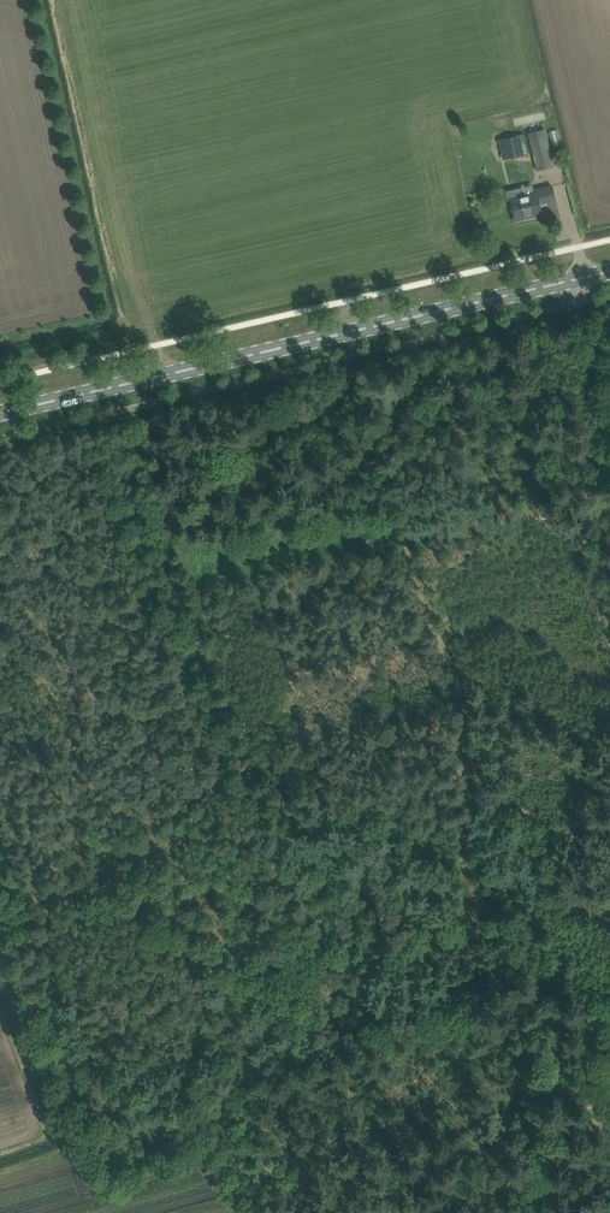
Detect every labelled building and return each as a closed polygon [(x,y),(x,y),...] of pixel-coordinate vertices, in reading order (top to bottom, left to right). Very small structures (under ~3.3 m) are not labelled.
[(528,132),(537,170),(554,166),(545,128),(528,132)] [(499,139),(504,160),(527,154),(523,134),(511,137),(510,131),(501,134),(502,139),(499,139)] [(511,199),(512,205),(515,217),(532,213),(532,215),(542,213),(539,203),(545,201),(545,205),(556,202),(553,186),(544,188),(545,191),(511,199)]
